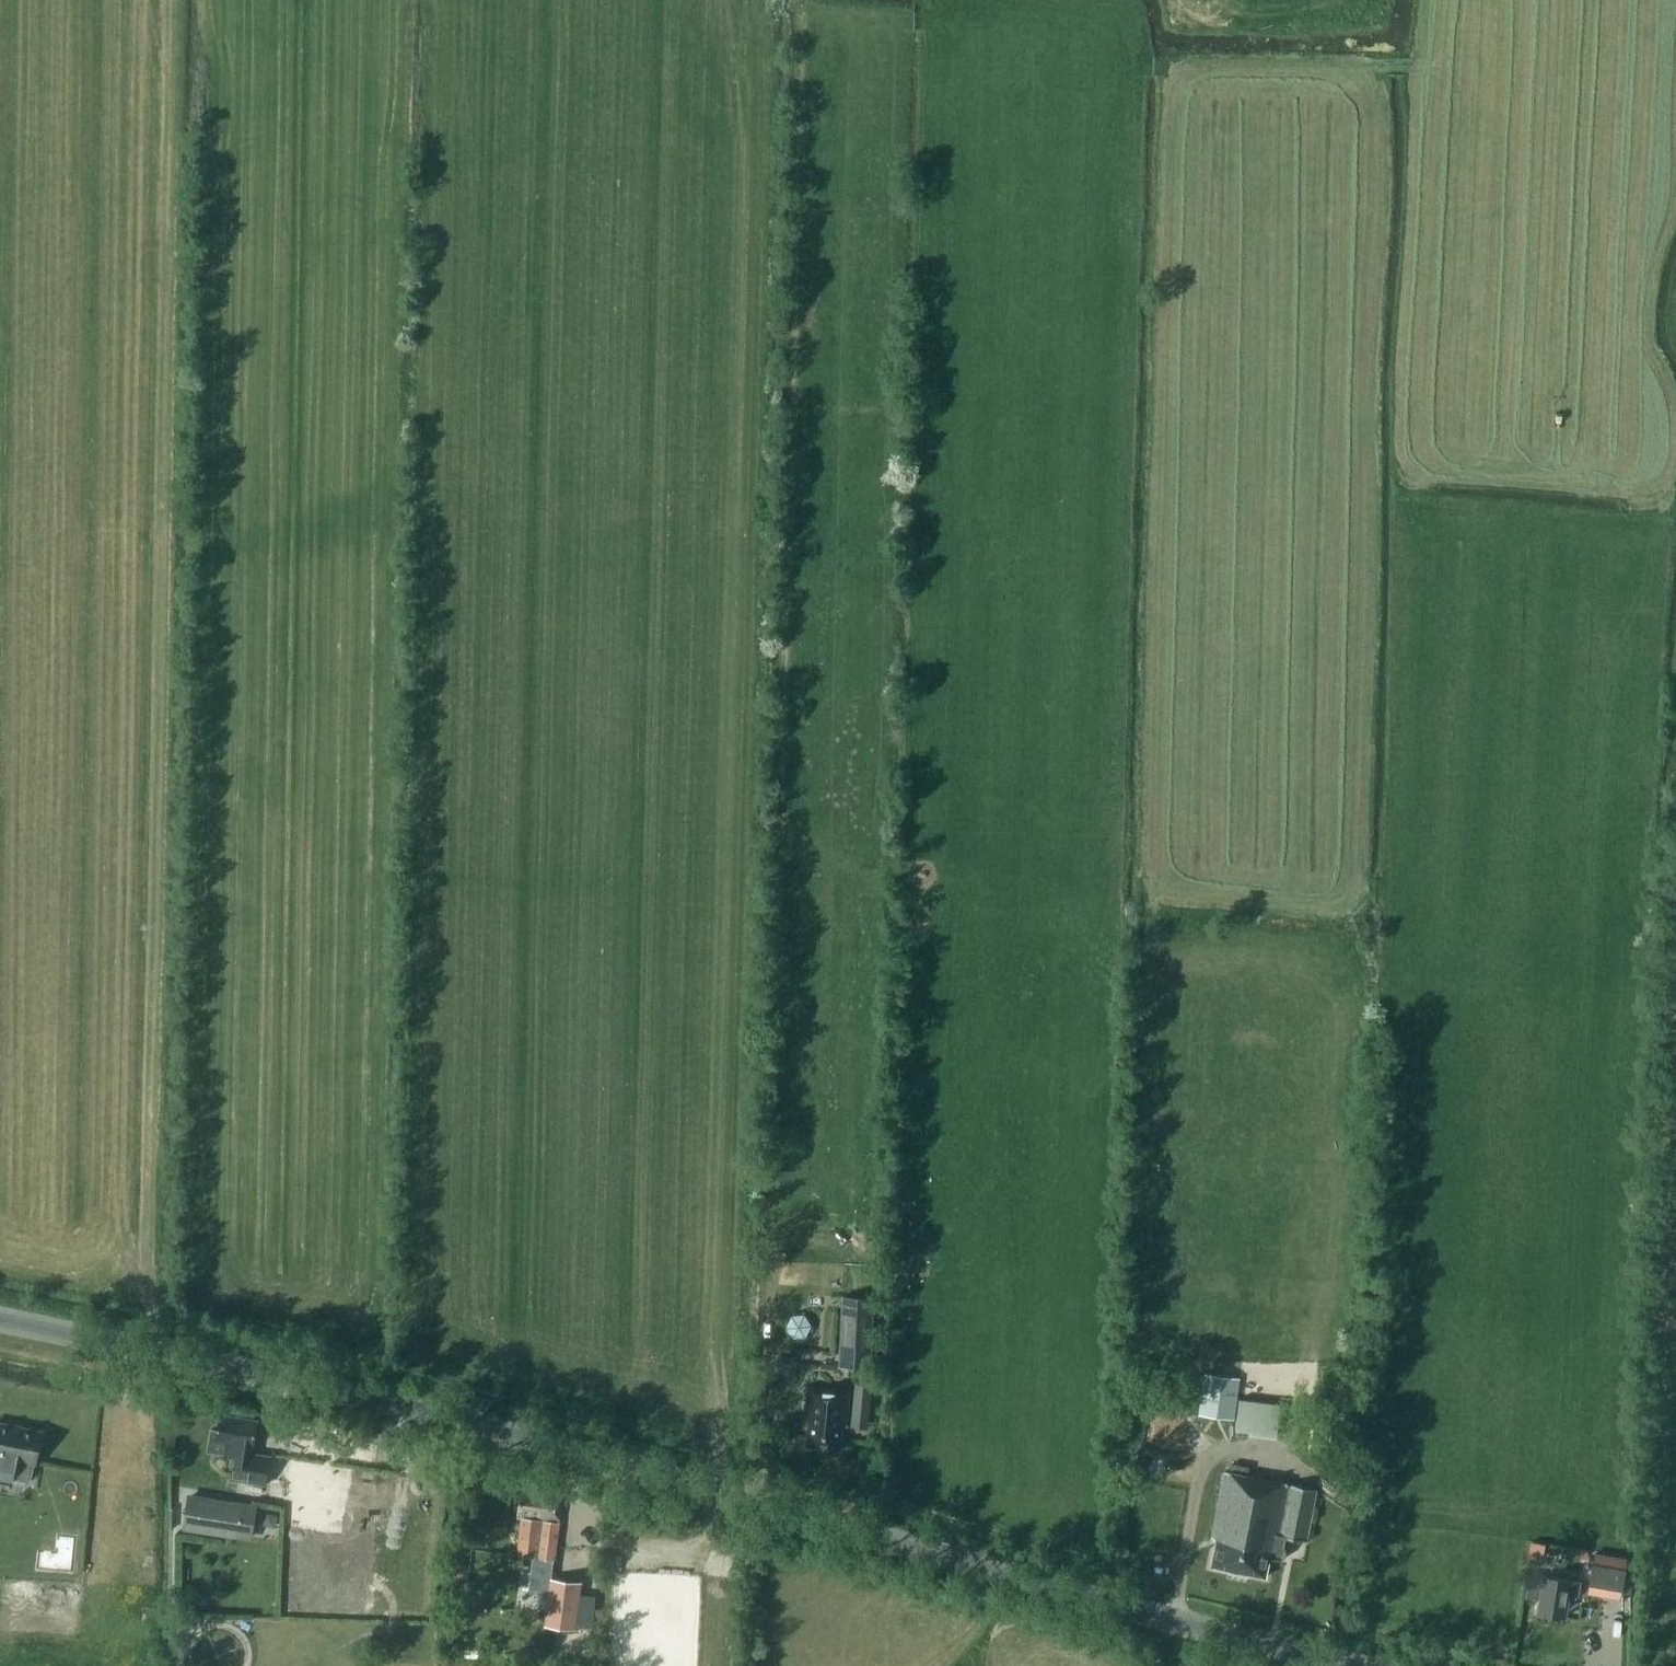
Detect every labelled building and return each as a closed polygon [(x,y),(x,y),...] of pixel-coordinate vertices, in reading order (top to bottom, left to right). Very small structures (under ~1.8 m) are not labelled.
[(842,1296),(839,1366),(870,1368),(873,1297),(842,1296)] [(1205,1373),(1199,1415),(1234,1420),(1240,1378),(1205,1373)] [(868,1428),(872,1384),(855,1382),(851,1426),(868,1428)] [(806,1446),(840,1449),(843,1425),(846,1426),(850,1390),(808,1386),(804,1421),(808,1422),(806,1446)] [(1281,1404),(1240,1399),(1236,1430),(1277,1435),(1281,1404)] [(221,1413),(219,1429),(211,1428),(208,1450),(236,1455),(232,1478),(266,1483),(271,1456),(252,1453),(253,1446),(254,1446),(258,1419),(221,1413)] [(37,1460),(43,1432),(0,1423),(0,1453),(37,1460)] [(1287,1549),(1285,1545),(1287,1536),(1307,1540),(1317,1488),(1247,1475),(1249,1466),(1232,1463),(1230,1471),(1226,1470),(1212,1537),(1217,1538),(1212,1566),(1266,1577),(1270,1557),(1282,1560),(1282,1557),(1285,1555),(1287,1549)] [(531,1586),(548,1589),(550,1589),(552,1578),(554,1559),(559,1522),(563,1492),(540,1489),(539,1495),(521,1493),(518,1517),(522,1518),(517,1555),(535,1557),(531,1586)] [(239,1505),(187,1497),(183,1523),(235,1531),(239,1505)] [(1544,1544),(1533,1543),(1531,1556),(1542,1557),(1544,1544)] [(60,1544),(54,1549),(53,1557),(58,1564),(66,1564),(72,1559),(73,1551),(68,1545),(60,1544)] [(1621,1592),(1627,1558),(1594,1553),(1588,1587),(1621,1592)] [(1538,1612),(1566,1617),(1569,1594),(1578,1595),(1580,1582),(1543,1576),(1538,1612)] [(550,1589),(548,1589),(544,1624),(575,1628),(581,1582),(552,1578),(550,1589)]
